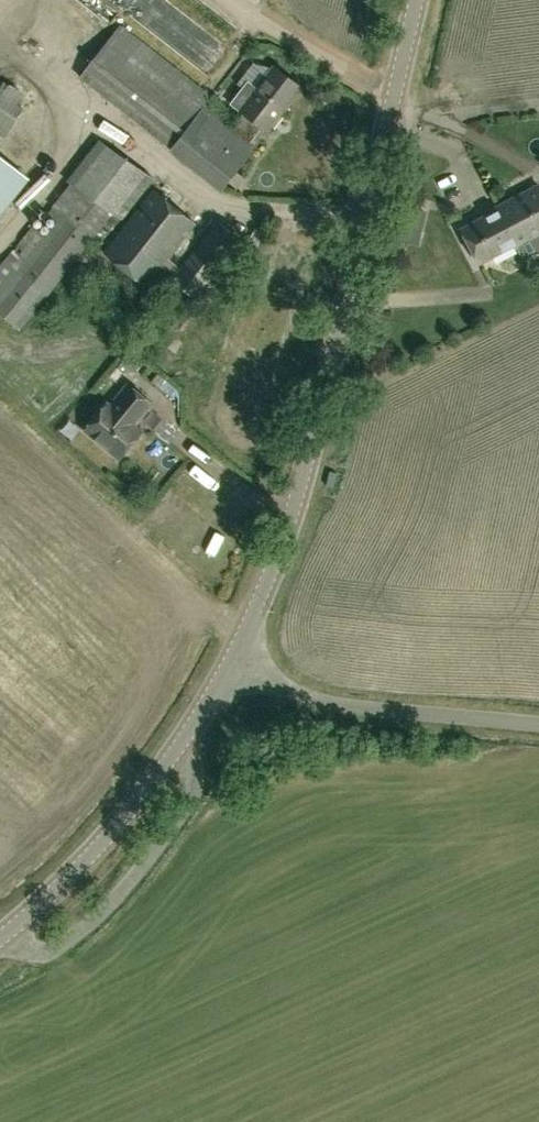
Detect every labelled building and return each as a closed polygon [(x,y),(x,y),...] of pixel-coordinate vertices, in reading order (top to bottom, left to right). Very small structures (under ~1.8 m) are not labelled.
[(212,95),(120,24),(80,76),(223,187),(259,140),(255,137),(235,121),(208,101),(212,95)] [(243,111),(236,122),(255,137),(263,126),(268,130),(286,107),(284,106),(288,101),(290,102),(303,86),(275,64),(257,87),(249,80),(231,102),(243,111)] [(23,108),(19,106),(19,88),(0,76),(0,135),(4,137),(23,108)] [(154,178),(100,137),(69,178),(72,180),(0,271),(0,312),(22,329),(101,228),(110,234),(122,218),(122,219),(154,178)] [(0,155),(0,212),(28,177),(0,155)] [(516,245),(523,241),(530,253),(538,248),(538,189),(536,184),(495,206),(516,245)] [(170,262),(166,259),(195,221),(154,188),(104,253),(147,286),(161,269),(195,296),(242,236),(219,219),(181,267),(172,260),(170,262)] [(514,246),(516,245),(495,206),(493,207),(495,209),(459,228),(477,262),(513,243),(514,246)] [(418,243),(425,212),(411,209),(404,240),(418,243)] [(137,427),(154,405),(128,384),(111,406),(108,403),(85,431),(119,459),(141,430),(137,427)]
